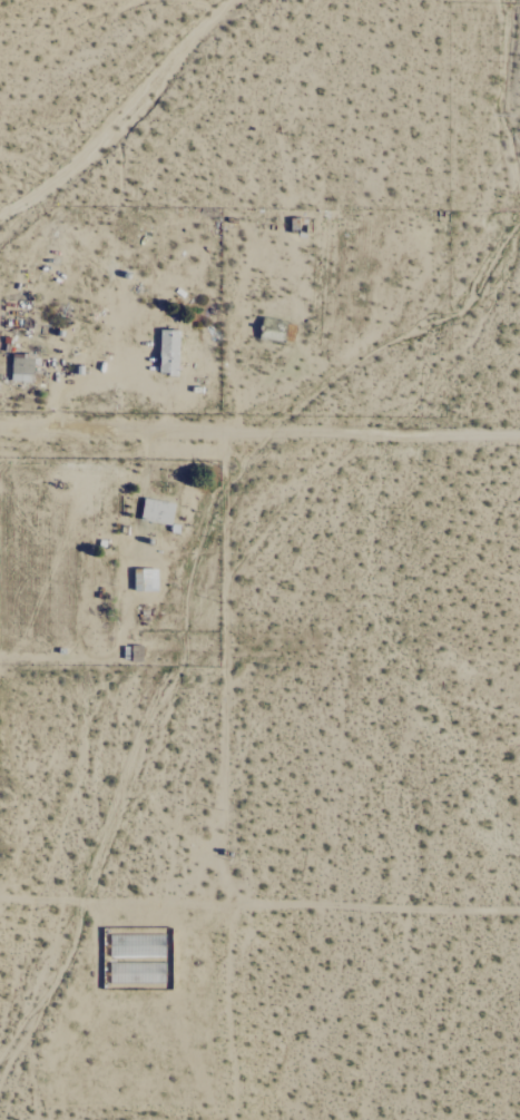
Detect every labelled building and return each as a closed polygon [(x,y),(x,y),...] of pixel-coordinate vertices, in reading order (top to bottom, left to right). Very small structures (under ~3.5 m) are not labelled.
[(176,330),(159,330),(159,351),(166,351),(166,355),(159,355),(159,370),(167,370),(167,365),(171,365),(171,355),(176,355),(176,330)]
